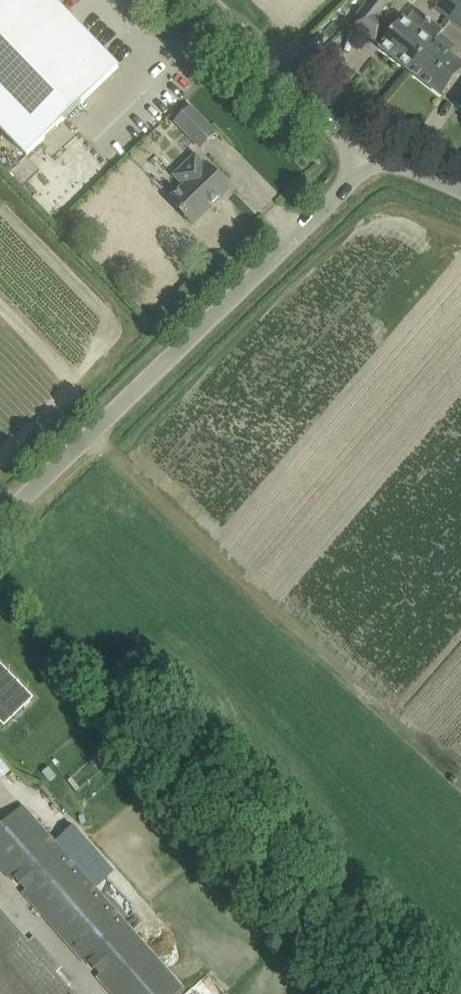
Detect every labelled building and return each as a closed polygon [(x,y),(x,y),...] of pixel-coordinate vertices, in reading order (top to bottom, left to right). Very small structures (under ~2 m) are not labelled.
[(26,155),(118,68),(53,0),(0,0),(0,128),(26,155)] [(366,9),(353,25),(375,42),(387,26),(390,23),(380,15),(390,3),(387,1),(388,0),(373,0),(366,9)] [(435,8),(455,23),(460,16),(460,0),(442,0),(435,8)] [(404,16),(392,30),(380,46),(411,70),(442,30),(416,9),(408,19),(404,16)] [(411,70),(442,95),(460,72),(460,65),(433,43),(443,31),(442,30),(411,70)] [(215,134),(190,108),(176,122),(201,148),(215,134)] [(170,200),(179,210),(193,224),(230,188),(207,164),(205,166),(196,156),(177,173),(187,184),(170,200)] [(0,665),(0,722),(4,726),(33,698),(1,664),(0,665)] [(8,771),(0,761),(0,777),(8,771)] [(12,879),(15,876),(26,888),(22,891),(87,964),(90,962),(100,973),(97,976),(113,993),(175,993),(182,988),(94,887),(54,842),(23,807),(0,827),(0,866),(12,879)] [(54,842),(94,887),(103,879),(63,834),(54,842)] [(0,911),(0,993),(73,993),(0,911)]
